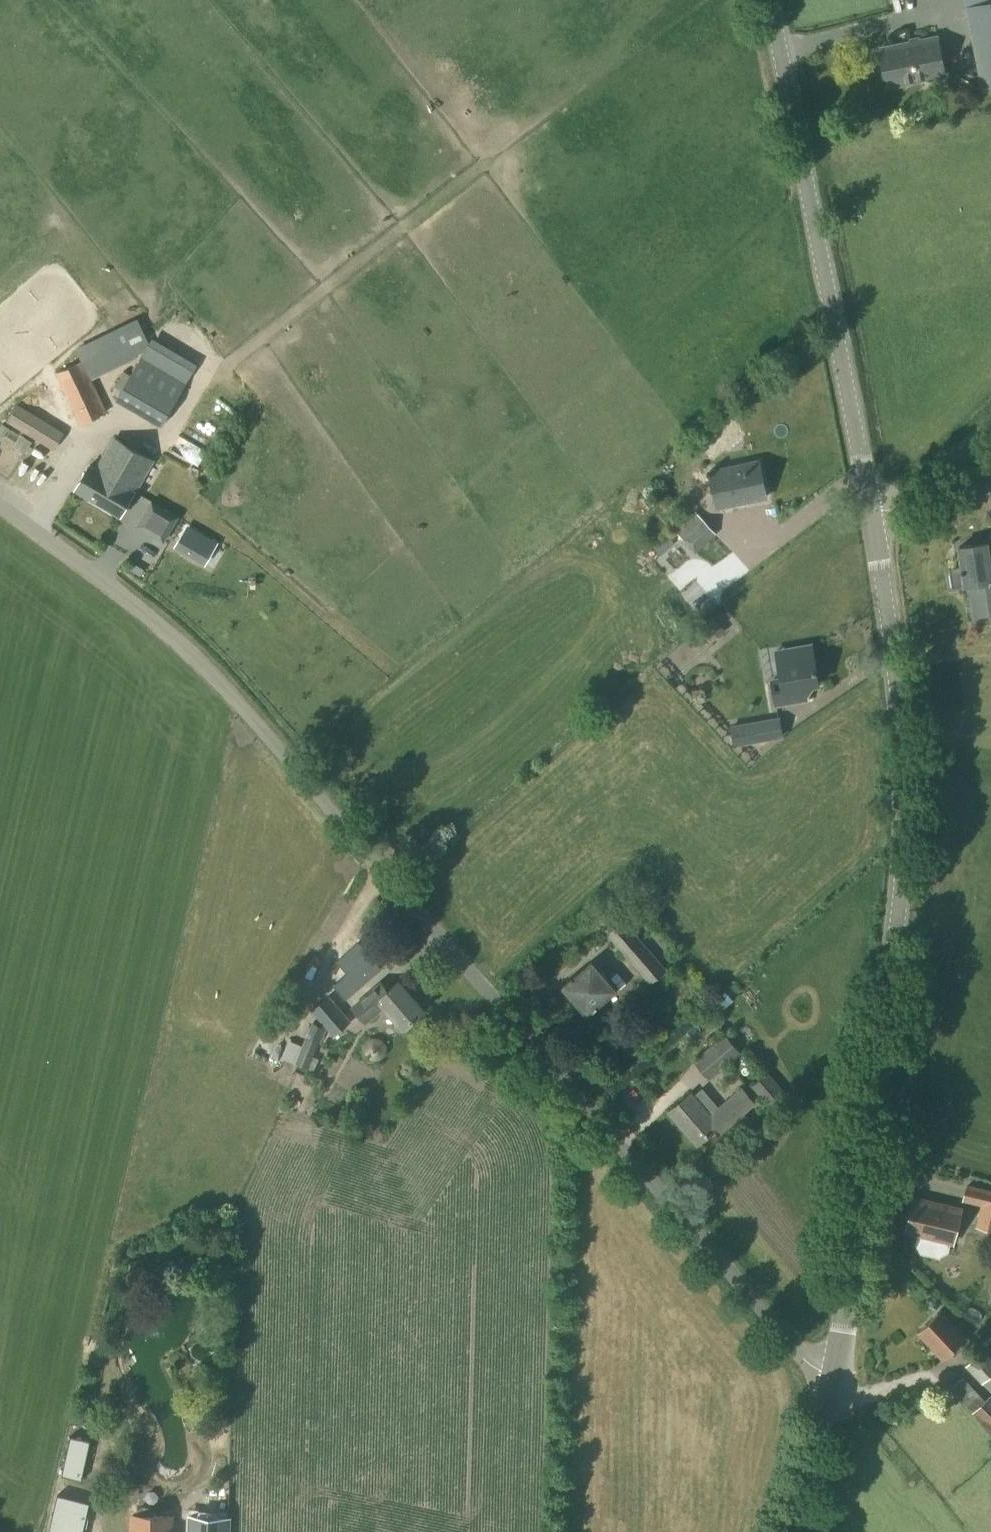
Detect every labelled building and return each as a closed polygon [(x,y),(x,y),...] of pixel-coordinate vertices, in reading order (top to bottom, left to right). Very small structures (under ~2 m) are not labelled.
[(990,92),(990,2),(964,7),(980,94),(990,92)] [(887,88),(944,76),(936,37),(879,48),(887,88)] [(140,357),(116,400),(161,428),(186,384),(140,357)] [(81,361),(55,373),(79,425),(106,412),(92,379),(83,360),(81,361)] [(54,450),(64,433),(17,404),(6,422),(54,450)] [(119,518),(152,460),(114,439),(97,468),(89,463),(73,491),(119,518)] [(716,508),(767,498),(759,461),(708,472),(716,508)] [(193,478),(196,477),(199,470),(191,467),(188,473),(190,476),(193,478)] [(152,501),(138,527),(165,542),(179,516),(152,501)] [(695,554),(717,535),(695,511),(673,531),(695,554)] [(216,543),(188,526),(176,547),(204,563),(216,543)] [(668,536),(653,549),(660,556),(674,543),(668,536)] [(986,543),(958,547),(961,567),(948,569),(950,588),(969,586),(974,617),(990,615),(990,577),(986,543)] [(776,706),(807,700),(805,688),(818,685),(811,646),(777,652),(781,678),(771,680),(776,706)] [(733,747),(783,738),(779,717),(730,725),(733,747)] [(650,984),(667,969),(620,916),(604,931),(650,984)] [(330,982),(346,999),(372,976),(378,971),(352,942),(335,957),(345,969),(330,982)] [(586,1017),(617,990),(592,961),(561,987),(586,1017)] [(411,1021),(424,1010),(399,981),(387,992),(380,984),(352,1007),(365,1023),(384,1007),(396,1020),(395,1026),(399,1030),(406,1031),(414,1024),(411,1021)] [(333,1036),(351,1021),(328,995),(311,1010),(333,1036)] [(709,1081),(741,1053),(725,1034),(693,1061),(709,1081)] [(308,1068),(319,1042),(306,1036),(295,1062),(308,1068)] [(721,1133),(754,1105),(741,1089),(710,1116),(691,1094),(669,1113),(697,1146),(717,1129),(721,1133)] [(984,1189),(975,1227),(990,1231),(990,1190),(984,1189)] [(953,1243),(961,1210),(913,1198),(905,1232),(917,1235),(915,1244),(921,1253),(939,1258),(948,1252),(950,1243),(953,1243)] [(942,1360),(966,1337),(940,1310),(916,1332),(942,1360)] [(982,1349),(965,1366),(990,1393),(990,1358),(982,1349)] [(990,1394),(971,1413),(990,1434),(990,1395),(990,1394)] [(64,1474),(83,1478),(92,1439),(72,1435),(64,1474)] [(92,1501),(60,1494),(51,1531),(85,1531),(92,1501)] [(153,1512),(153,1511),(151,1509),(150,1508),(149,1507),(147,1506),(145,1506),(143,1506),(140,1507),(139,1508),(137,1510),(135,1515),(133,1515),(133,1531),(171,1531),(172,1517),(153,1516),(153,1512)] [(229,1519),(190,1516),(189,1531),(229,1531),(229,1519)]
